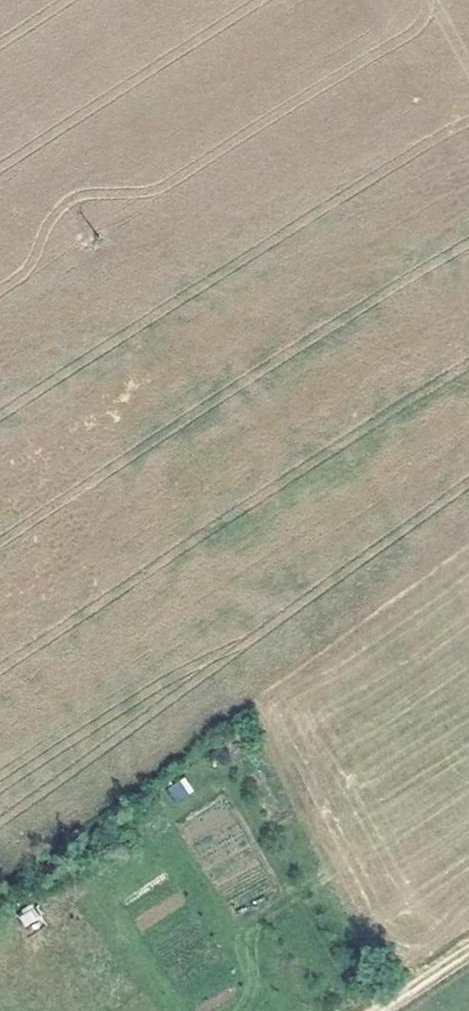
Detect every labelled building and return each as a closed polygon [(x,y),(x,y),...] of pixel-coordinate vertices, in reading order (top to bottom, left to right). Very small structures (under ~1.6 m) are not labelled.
[(176,802),(194,790),(184,776),(166,788),(176,802)] [(31,904),(16,915),(26,928),(41,917),(31,904)]
